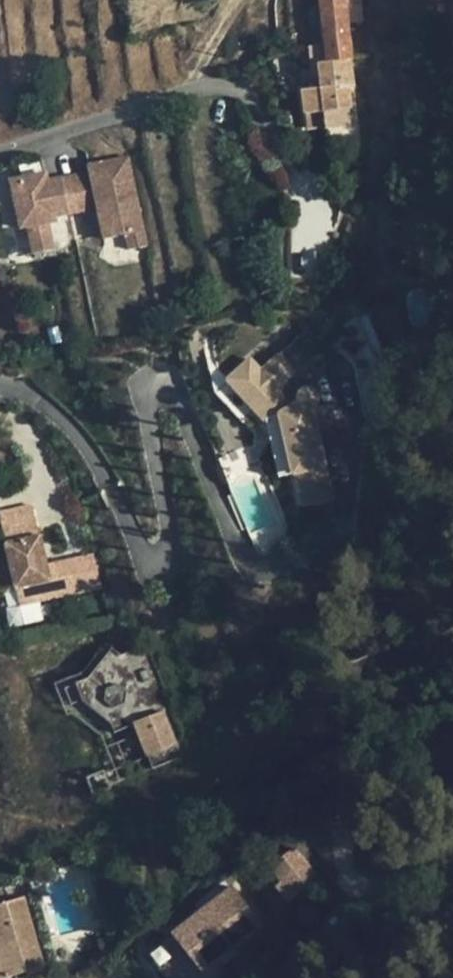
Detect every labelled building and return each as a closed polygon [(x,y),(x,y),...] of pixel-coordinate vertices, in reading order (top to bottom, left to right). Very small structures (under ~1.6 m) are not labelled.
[(344,1),(346,21),(363,19),(362,0),(344,0),(344,1)] [(344,1),(321,4),(326,45),(349,42),(346,21),(344,1)] [(352,108),(346,61),(351,60),(349,42),(326,45),(328,63),(318,64),(321,88),(302,90),(305,114),(323,111),(325,125),(328,152),(358,148),(354,108),(352,108)] [(328,63),(326,45),(312,46),(314,64),(318,64),(328,63)] [(323,111),(305,114),(306,128),(325,125),(323,111)] [(127,250),(147,246),(128,157),(88,165),(89,172),(97,208),(103,237),(124,233),(127,250)] [(77,175),(84,211),(97,208),(89,172),(77,175)] [(70,214),(63,178),(47,181),(46,174),(10,181),(20,228),(27,227),(33,253),(54,249),(48,223),(56,221),(55,217),(70,214)] [(63,178),(70,214),(84,211),(77,175),(63,178)] [(316,393),(302,377),(313,368),(317,372),(339,352),(313,324),(262,372),(251,360),(229,381),(256,410),(267,400),(280,414),(293,474),(296,474),(303,505),(332,499),(316,427),(324,425),(320,408),(313,410),(312,407),(315,404),(318,399),(316,393)] [(320,408),(324,425),(331,424),(327,407),(320,408)] [(6,544),(40,536),(35,514),(1,522),(6,544)] [(19,605),(73,593),(69,576),(50,580),(47,566),(40,536),(6,544),(15,588),(19,605)] [(6,544),(0,545),(0,591),(15,588),(6,544)] [(50,580),(69,576),(66,563),(47,566),(50,580)] [(191,754),(147,645),(121,655),(111,648),(107,653),(101,649),(82,673),(54,684),(66,716),(72,714),(101,736),(114,769),(105,773),(104,770),(85,778),(92,796),(111,788),(110,786),(191,754)] [(289,903),(320,878),(295,848),(264,873),(289,903)] [(25,899),(21,885),(0,891),(0,898),(2,905),(25,899)] [(264,925),(233,886),(172,935),(202,974),(264,925)] [(0,906),(0,977),(5,977),(44,967),(25,899),(2,905),(0,906)]
